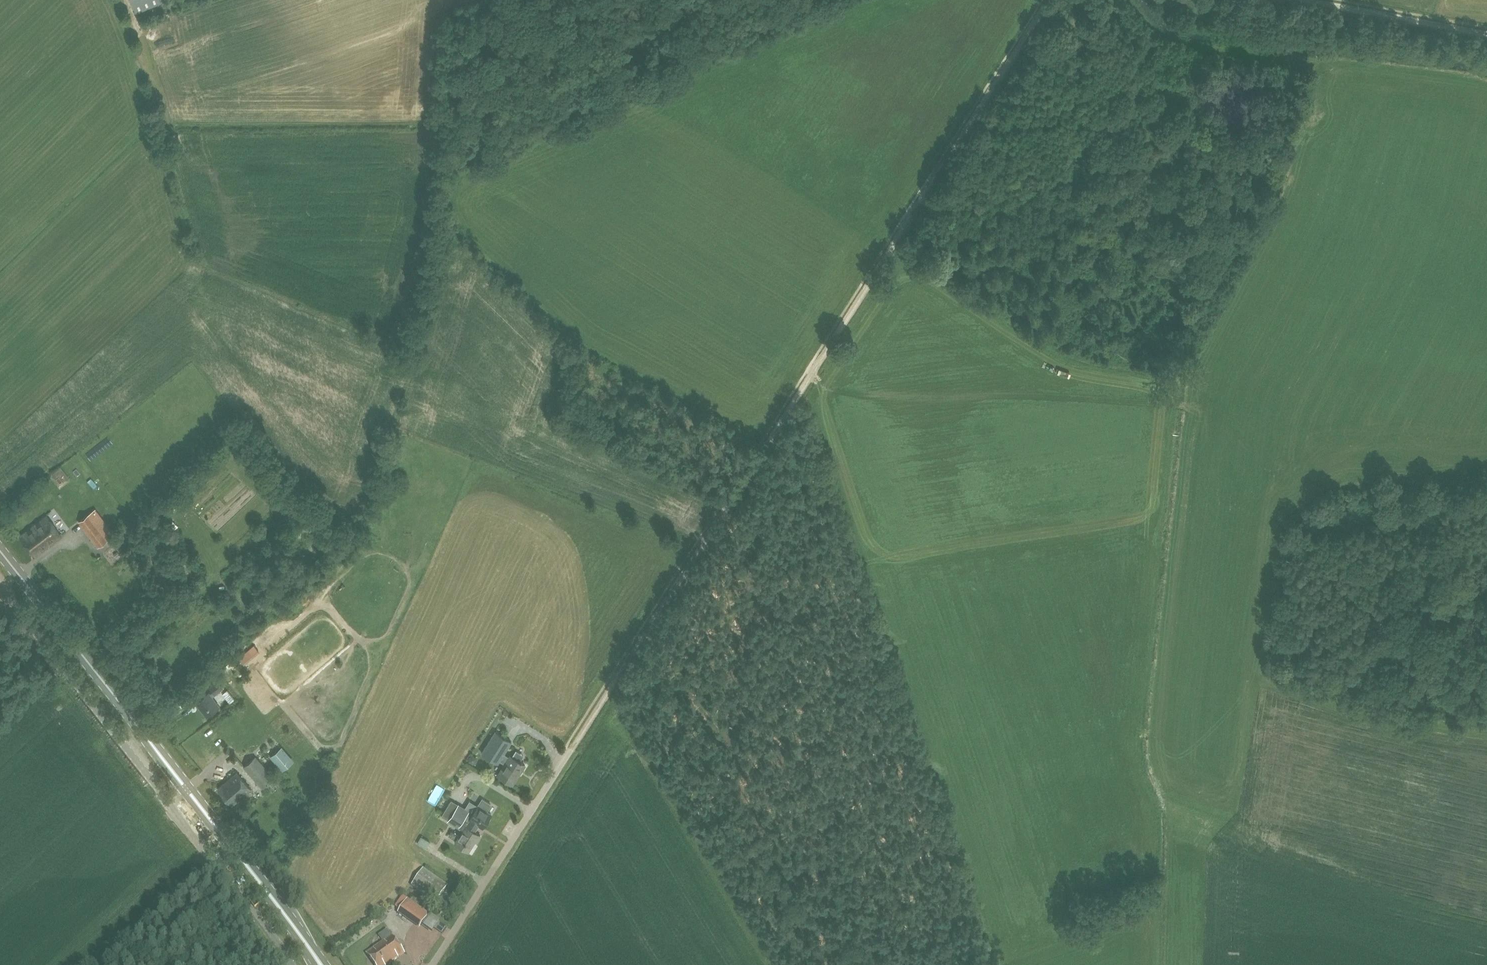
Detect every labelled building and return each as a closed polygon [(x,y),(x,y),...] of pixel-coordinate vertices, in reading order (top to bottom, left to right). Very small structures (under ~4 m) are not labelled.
[(136,12),(165,0),(131,0),(136,12)] [(66,484),(71,474),(64,471),(60,481),(66,484)] [(107,537),(89,513),(79,521),(98,544),(107,537)] [(36,555),(61,535),(46,516),(21,536),(36,555)] [(248,650),(239,657),(245,664),(254,656),(248,650)] [(208,686),(212,690),(209,693),(208,692),(196,702),(206,715),(219,705),(212,697),(215,695),(224,688),(218,679),(208,686)] [(513,784),(525,765),(522,763),(523,761),(521,760),(520,762),(519,761),(523,755),(516,751),(516,750),(512,756),(510,755),(509,757),(504,754),(511,741),(495,731),(481,753),(498,763),(500,760),(505,763),(498,775),(513,784)] [(270,757),(282,770),(294,760),(282,746),(270,757)] [(262,788),(274,777),(256,755),(243,766),(262,788)] [(232,805),(251,788),(237,772),(218,788),(232,805)] [(458,803),(452,812),(453,813),(462,820),(469,810),(458,803)] [(478,805),(468,821),(472,823),(469,828),(474,830),(478,824),(483,827),(492,813),(478,805)] [(456,843),(468,850),(475,840),(477,841),(481,834),(474,830),(469,828),(472,823),(468,821),(464,818),(462,820),(453,813),(448,820),(464,830),(456,843)] [(422,843),(430,849),(434,842),(426,836),(422,843)] [(423,868),(409,885),(410,885),(435,903),(448,886),(423,868)] [(407,899),(400,909),(397,914),(417,928),(421,923),(428,914),(407,899)] [(448,926),(441,921),(436,927),(443,932),(448,926)] [(404,953),(387,929),(378,935),(383,942),(374,948),(373,948),(366,953),(375,964),(387,964),(404,953)]
